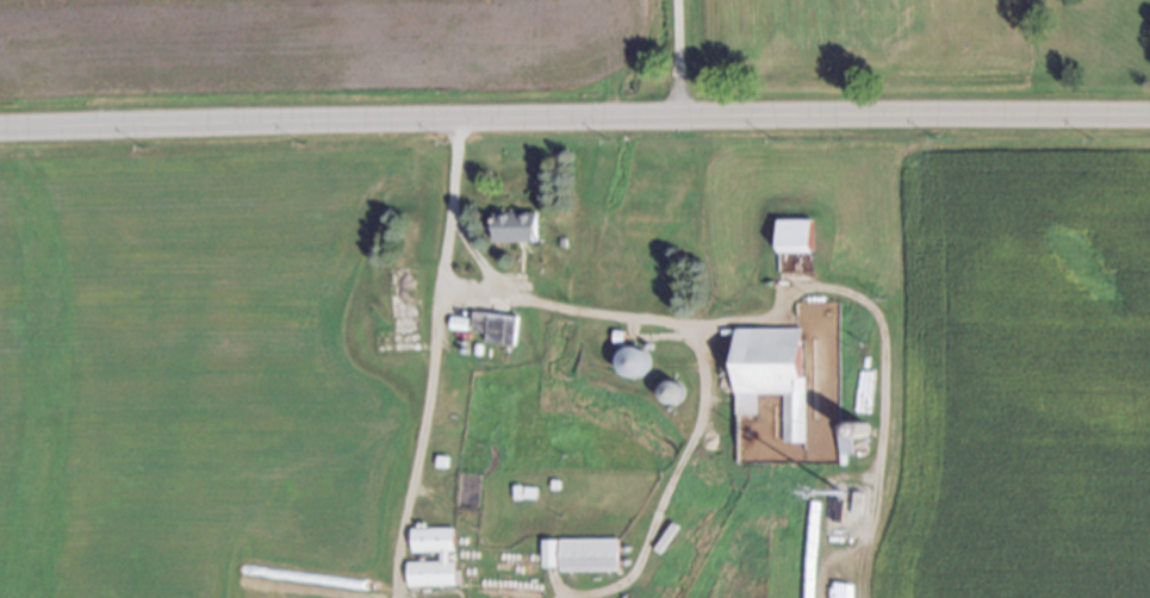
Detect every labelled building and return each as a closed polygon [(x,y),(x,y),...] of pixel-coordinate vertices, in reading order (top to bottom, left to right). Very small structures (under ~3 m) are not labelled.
[(491,239),(490,213),(532,212),(533,238),(491,239)] [(778,219),(779,255),(814,255),(813,220),(778,219)] [(412,349),(387,350),(384,268),(409,267),(412,349)] [(511,313),(508,344),(483,341),(484,330),(467,329),(470,309),(511,313)] [(468,330),(468,318),(450,317),(450,328),(454,328),(454,323),(460,324),(460,329),(468,330)] [(446,340),(446,329),(461,329),(462,340),(446,340)] [(611,331),(622,332),(621,343),(611,342),(611,331)] [(732,412),(731,332),(800,332),(801,441),(779,441),(779,395),(751,395),(751,412),(732,412)] [(630,344),(638,347),(644,353),(645,360),(644,366),(641,370),(634,375),(629,375),(624,374),(620,372),(616,367),(614,360),(616,351),(620,348),(624,345),(630,344)] [(396,376),(383,375),(384,363),(397,365),(396,376)] [(669,379),(675,380),(678,385),(679,388),(679,392),(677,397),(672,400),(669,401),(665,400),(661,398),(659,395),(658,390),(658,386),(660,382),(665,379),(669,379)] [(856,418),(860,421),(864,424),(865,430),(863,435),(857,438),(852,437),(847,435),(846,428),(847,423),(850,421),(856,418)] [(832,453),(831,425),(845,424),(845,453),(832,453)] [(839,454),(852,454),(852,428),(838,428),(839,454)] [(854,440),(858,441),(860,443),(862,448),(860,451),(856,454),(852,453),(848,451),(847,447),(850,442),(854,440)] [(546,484),(547,475),(554,475),(554,484),(546,484)] [(509,481),(516,481),(517,494),(509,494),(509,481)] [(518,482),(533,484),(532,493),(518,493),(518,482)] [(848,516),(851,494),(860,496),(858,517),(848,516)] [(829,523),(832,503),(840,504),(838,524),(829,523)] [(647,544),(660,555),(680,527),(664,517),(647,544)] [(410,529),(452,529),(452,550),(446,550),(446,561),(453,561),(453,584),(403,583),(403,560),(434,561),(435,549),(410,549),(410,529)] [(539,535),(553,535),(553,561),(539,561),(539,535)] [(555,538),(617,540),(616,567),(554,566),(555,538)]
